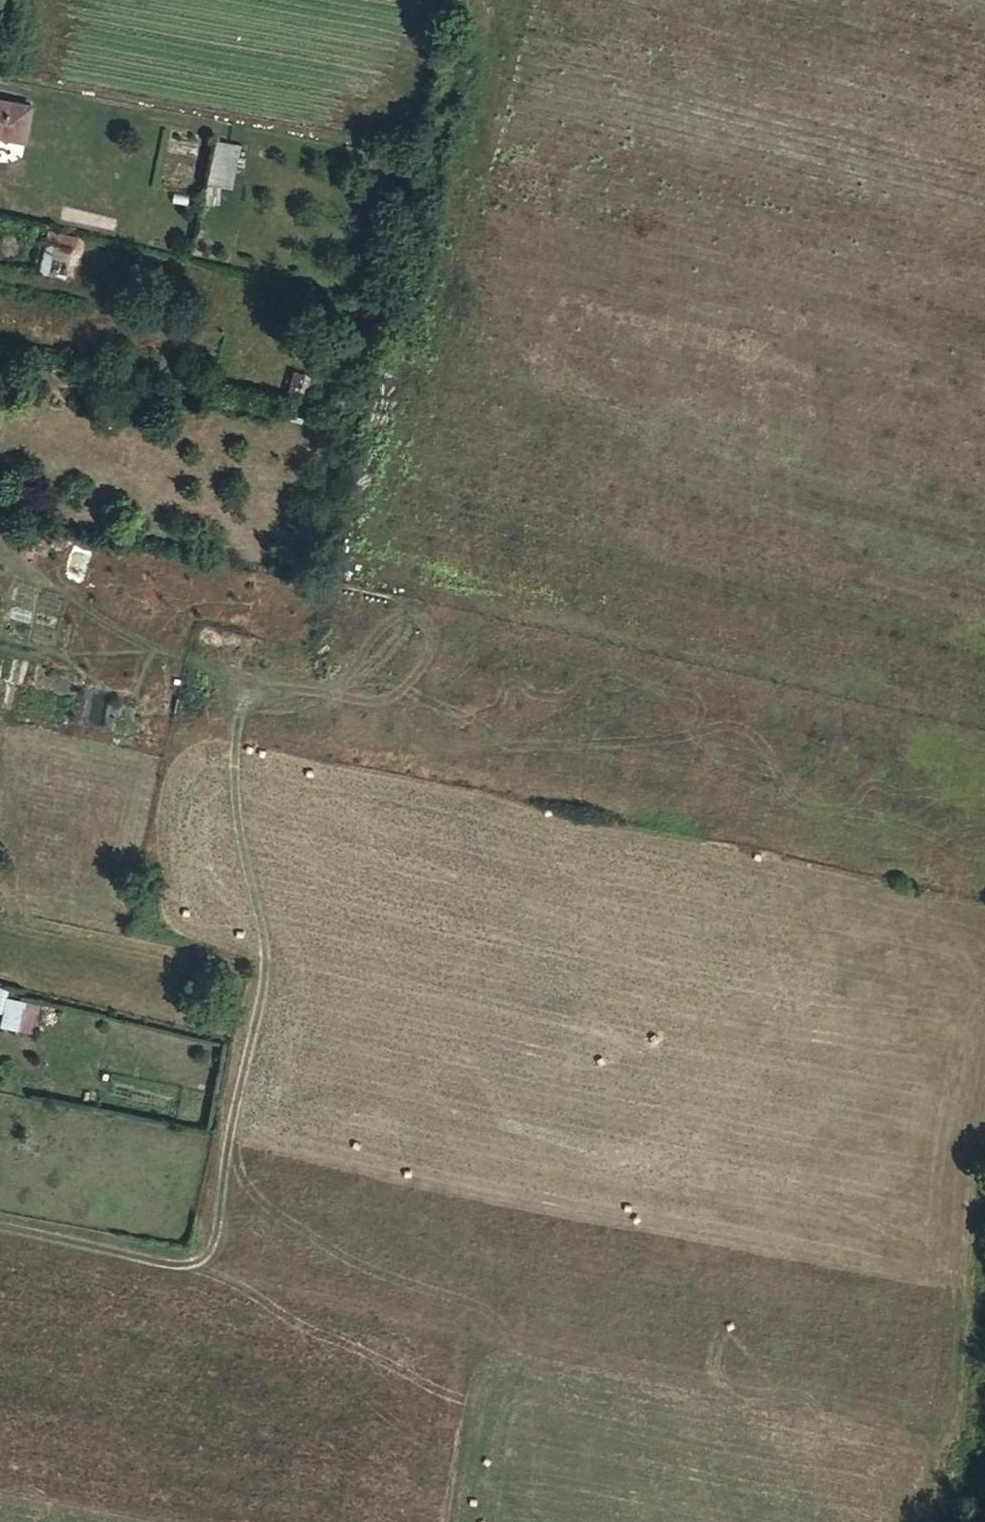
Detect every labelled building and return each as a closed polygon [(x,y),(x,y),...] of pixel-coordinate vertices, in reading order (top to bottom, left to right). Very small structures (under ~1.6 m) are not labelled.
[(45,102),(0,95),(0,130),(39,137),(45,102)] [(244,135),(231,133),(224,176),(237,178),(244,135)] [(35,1005),(7,996),(0,1021),(0,1025),(26,1033),(35,1005)]
